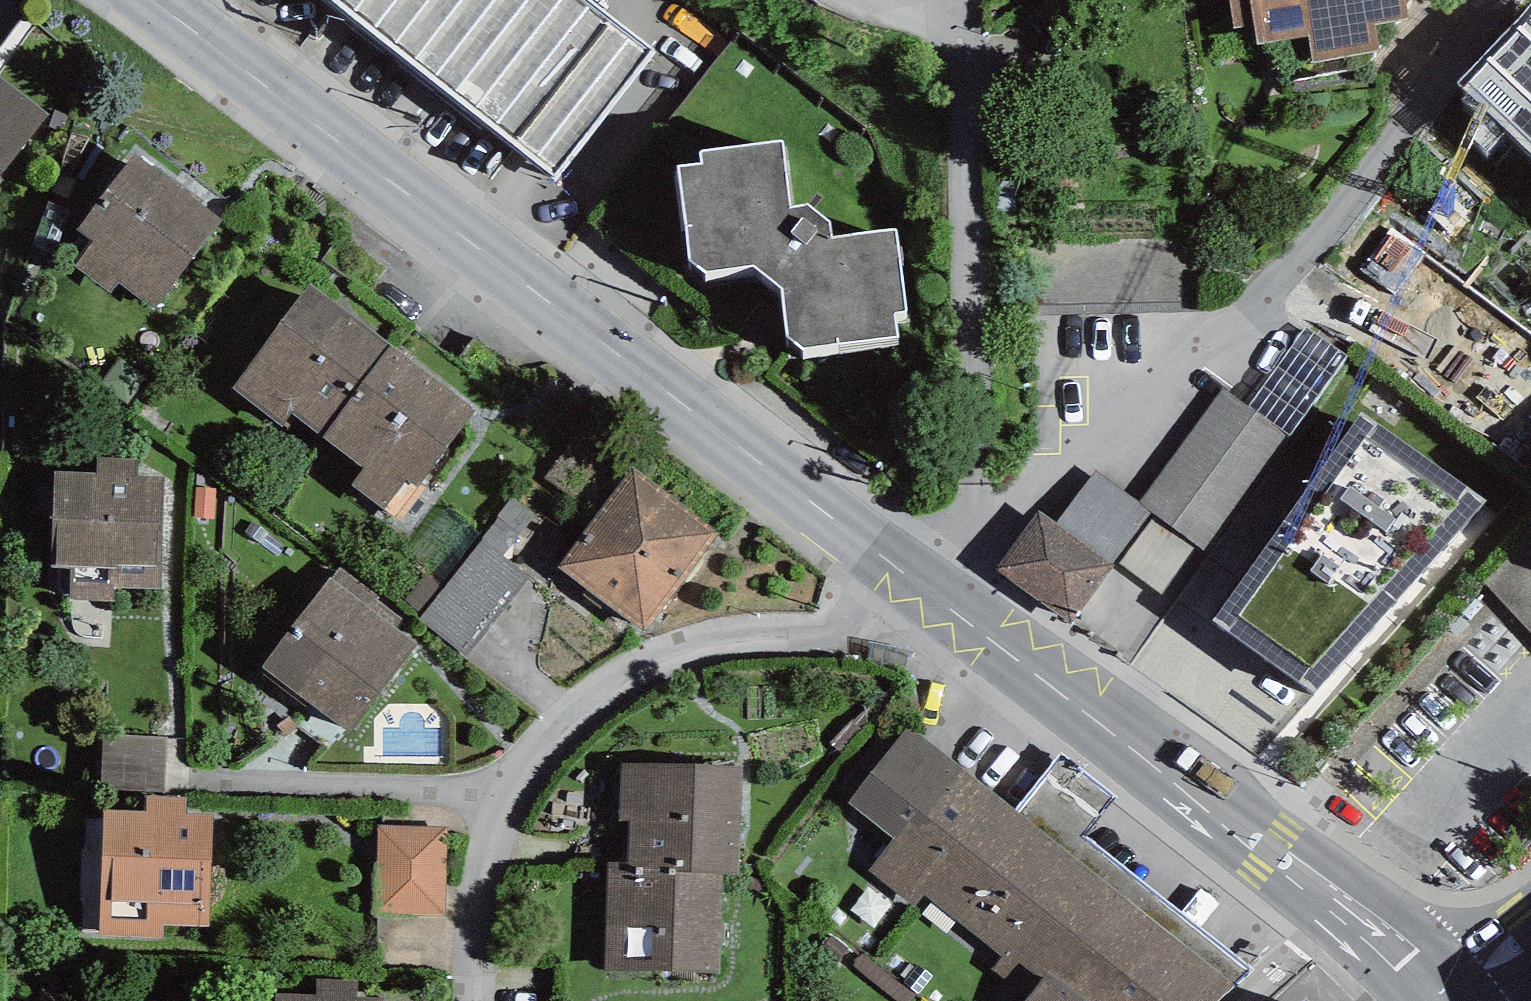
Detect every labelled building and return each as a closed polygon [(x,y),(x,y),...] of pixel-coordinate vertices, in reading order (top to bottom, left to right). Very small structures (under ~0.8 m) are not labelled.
[(591,0),(330,0),(553,176),(654,50),(591,0)] [(1234,28),(1253,24),(1256,43),(1307,34),(1312,63),(1380,52),(1375,23),(1408,18),(1405,0),(1229,0),(1234,28)] [(1456,83),(1467,94),(1461,100),(1478,115),(1464,129),(1486,152),(1506,131),(1530,155),(1530,6),(1456,83)] [(0,74),(0,177),(50,112),(0,74)] [(783,140),(701,151),(703,164),(679,167),(691,260),(706,273),(755,263),(785,288),(788,338),(803,349),(898,336),(894,313),(906,311),(896,228),(832,237),(830,221),(806,204),(791,208),(783,140)] [(121,283),(153,307),(225,219),(135,153),(78,229),(93,240),(74,265),(113,293),(121,283)] [(292,413),(322,436),(390,346),(309,285),(231,388),(282,426),(292,413)] [(1304,326),(1248,407),(1288,433),(1292,436),(1348,356),(1304,326)] [(475,409),(390,346),(322,436),(364,467),(350,486),(393,518),(475,409)] [(1224,389),(1139,501),(1152,511),(1202,548),(1288,433),(1248,407),(1224,389)] [(1362,412),(1214,621),(1312,695),(1489,501),(1362,412)] [(97,473),(55,471),(50,566),(69,566),(68,598),(112,600),(112,585),(159,588),(164,478),(138,476),(139,459),(98,457),(97,473)] [(633,468),(558,567),(645,632),(719,532),(633,468)] [(1096,471),(1055,524),(1113,566),(1152,511),(1139,501),(1096,471)] [(216,488),(196,487),(195,517),(215,518),(216,488)] [(499,517),(481,540),(503,557),(535,515),(514,499),(511,497),(496,516),(499,517)] [(1038,512),(996,569),(1071,624),(1113,566),(1055,524),(1038,512)] [(1530,634),(1530,540),(1522,530),(1475,574),(1530,634)] [(481,540),(418,620),(465,656),(528,577),(503,557),(481,540)] [(340,567),(332,578),(331,577),(262,666),(349,733),(418,644),(396,627),(402,620),(377,600),(379,597),(340,567)] [(1254,971),(1084,835),(1116,796),(1062,752),(1014,811),(910,728),(850,802),(893,837),(867,869),(915,907),(925,893),(1002,955),(991,968),(1028,997),(1024,1000),(1221,1000),(1254,971)] [(103,737),(102,791),(165,792),(166,738),(103,737)] [(630,822),(629,863),(727,866),(742,866),(745,766),(621,762),(619,822),(630,822)] [(146,811),(104,810),(99,937),(164,939),(164,924),(208,926),(212,814),(187,813),(188,799),(146,797),(146,811)] [(448,827),(377,825),(374,912),(445,914),(448,827)] [(607,969),(723,973),(727,866),(629,863),(610,862),(607,969)] [(317,981),(316,995),(358,997),(358,982),(317,981)]
